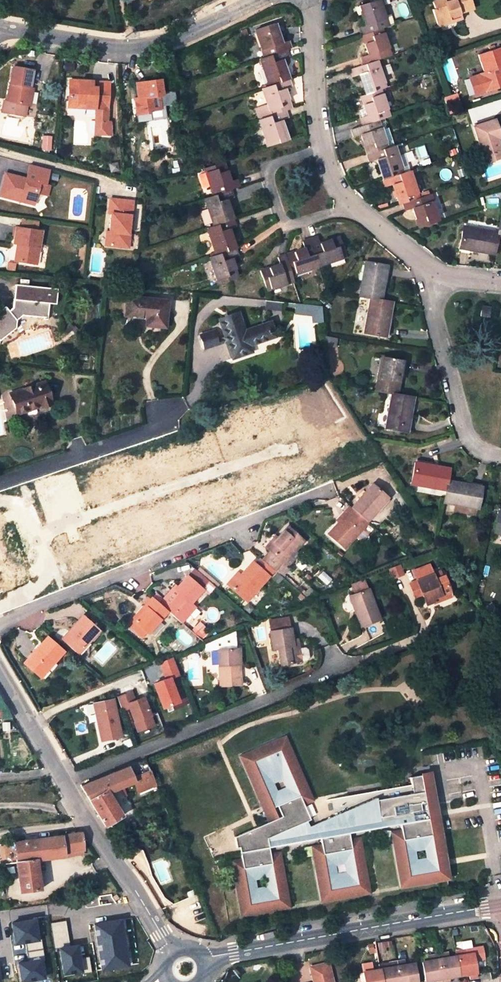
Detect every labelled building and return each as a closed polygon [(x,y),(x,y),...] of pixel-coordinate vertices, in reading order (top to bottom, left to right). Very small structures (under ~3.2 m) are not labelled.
[(368,33),(381,28),(387,26),(379,0),(359,7),(365,27),(359,29),(361,35),(368,33)] [(445,2),(444,0),(433,4),(435,10),(432,11),(438,27),(451,22),(449,17),(460,14),(474,9),(471,0),(450,0),(445,2)] [(451,22),(461,19),(460,14),(449,17),(451,22)] [(253,27),(263,58),(286,51),(291,49),(288,41),(281,43),(274,20),(253,27)] [(390,56),(381,28),(368,33),(361,35),(368,55),(361,58),(364,65),(376,61),(390,56)] [(500,85),(500,49),(495,51),(494,47),(489,49),(490,53),(479,56),(484,74),(481,75),(481,76),(471,79),(475,94),(485,91),(486,92),(500,87),(500,85)] [(259,60),(268,87),(288,80),(282,61),(288,58),(286,51),(263,58),(259,60)] [(365,95),(380,90),(385,89),(376,61),(364,65),(350,69),(352,78),(359,76),(365,95)] [(29,88),(32,71),(14,68),(7,102),(5,101),(3,112),(21,115),(23,105),(27,88),(29,88)] [(261,120),(270,117),(286,112),(291,110),(284,89),(291,87),(288,80),(268,87),(261,89),(267,106),(258,109),(261,120)] [(70,81),(68,111),(85,112),(85,109),(96,109),(96,119),(103,126),(102,135),(111,135),(111,122),(107,122),(108,86),(98,86),(98,89),(91,88),(92,82),(70,81)] [(160,81),(137,84),(139,99),(135,100),(137,114),(161,111),(159,97),(163,96),(160,81)] [(27,88),(23,105),(29,106),(32,89),(29,88),(27,88)] [(359,97),(366,117),(360,118),(363,126),(366,125),(378,121),(389,117),(380,90),(365,95),(359,97)] [(259,121),(268,147),(288,140),(281,121),(288,119),(286,112),(270,117),(261,120),(259,121)] [(361,135),(368,154),(387,148),(380,128),(378,121),(366,125),(363,126),(357,128),(351,130),(354,137),(361,135)] [(480,149),(477,150),(481,161),(484,159),(486,164),(500,159),(500,153),(497,140),(500,139),(495,122),(474,128),(480,149)] [(380,128),(387,148),(390,147),(393,146),(387,126),(380,128)] [(402,174),(393,146),(390,147),(387,148),(368,154),(370,162),(376,160),(383,180),(384,180),(402,174)] [(204,169),(212,196),(215,195),(231,190),(234,189),(238,188),(236,180),(229,182),(223,162),(204,169)] [(24,180),(4,174),(0,188),(0,197),(32,206),(38,184),(44,185),(48,170),(28,165),(24,180)] [(392,185),(399,205),(404,204),(418,199),(409,171),(402,174),(384,180),(383,180),(385,187),(392,185)] [(232,220),(226,200),(233,197),(231,190),(215,195),(212,196),(204,199),(213,226),(232,220)] [(413,208),(419,228),(439,222),(430,195),(418,199),(404,204),(406,210),(413,208)] [(131,217),(133,202),(110,200),(109,211),(111,214),(109,233),(106,235),(105,243),(108,246),(127,248),(128,235),(129,235),(130,216),(131,217)] [(21,219),(19,229),(35,232),(37,221),(21,219)] [(232,220),(213,226),(206,228),(216,256),(235,249),(228,229),(234,227),(232,220)] [(498,233),(463,227),(459,248),(494,255),(497,241),(497,237),(498,233)] [(19,229),(15,228),(12,245),(18,245),(15,262),(34,265),(39,232),(35,232),(19,229)] [(337,239),(318,245),(316,237),(309,239),(318,267),(344,258),(337,239)] [(291,276),(318,267),(309,239),(302,242),(305,249),(285,255),(291,276)] [(209,258),(218,285),(238,278),(231,258),(237,257),(235,249),(216,256),(209,258)] [(279,264),(260,271),(266,291),(294,282),(291,276),(285,255),(277,258),(279,264)] [(365,263),(359,297),(363,298),(370,299),(380,301),(387,267),(365,263)] [(12,308),(8,311),(5,307),(0,311),(0,340),(15,328),(16,320),(23,316),(43,318),(43,320),(47,320),(48,304),(55,304),(57,289),(15,285),(12,308)] [(167,301),(126,298),(125,316),(146,318),(146,326),(165,328),(167,301)] [(370,299),(364,333),(386,337),(392,303),(380,301),(370,299)] [(282,302),(267,300),(266,308),(281,310),(282,302)] [(296,313),(314,315),(316,315),(317,306),(297,304),(296,313)] [(314,315),(313,322),(323,323),(322,306),(317,306),(316,315),(314,315)] [(489,308),(480,306),(478,316),(488,318),(489,308)] [(230,353),(249,346),(274,337),(269,322),(244,331),(237,314),(219,320),(225,337),(226,342),(230,353)] [(212,331),(200,335),(205,349),(217,345),(216,341),(212,331)] [(249,346),(230,353),(233,359),(251,353),(249,346)] [(382,357),(375,391),(382,392),(391,394),(397,395),(403,361),(382,357)] [(43,382),(11,394),(18,416),(51,404),(43,382)] [(391,394),(385,429),(407,432),(413,398),(397,395),(391,394)] [(411,485),(445,491),(447,481),(450,469),(415,463),(411,485)] [(460,505),(477,509),(481,487),(447,481),(445,491),(443,503),(460,505)] [(366,521),(386,498),(372,485),(351,508),(360,515),(366,521)] [(351,508),(349,505),(344,511),(347,514),(339,522),(329,534),(344,548),(355,536),(359,539),(363,539),(368,534),(362,529),(368,522),(366,521),(360,515),(351,508)] [(477,509),(460,505),(458,513),(476,516),(477,509)] [(0,508),(0,581),(3,590),(27,580),(1,508),(0,508)] [(339,522),(347,514),(344,511),(336,520),(339,522)] [(273,570),(280,576),(288,566),(284,563),(294,552),(303,541),(287,527),(278,538),(268,549),(270,551),(262,560),(273,570)] [(275,536),(265,547),(268,549),(278,538),(275,536)] [(288,566),(297,555),(294,552),(284,563),(288,566)] [(240,576),(237,579),(233,576),(226,584),(246,601),(273,570),(262,560),(260,558),(254,565),(252,563),(240,576)] [(419,588),(422,595),(426,605),(433,602),(432,599),(449,593),(443,576),(434,580),(428,566),(413,571),(416,581),(409,584),(411,591),(419,588)] [(282,577),(294,588),(296,585),(284,575),(282,577)] [(160,604),(168,610),(181,622),(193,608),(189,605),(202,590),(186,576),(177,587),(175,586),(160,604)] [(314,594),(299,581),(296,585),(294,588),(308,600),(314,594)] [(411,591),(414,598),(422,595),(419,588),(411,591)] [(379,621),(367,590),(352,595),(358,609),(354,610),(360,628),(379,621)] [(449,593),(432,599),(433,602),(434,604),(451,598),(449,593)] [(348,597),(354,610),(358,609),(352,595),(348,597)] [(148,633),(168,610),(160,604),(152,597),(144,606),(146,608),(139,616),(137,614),(127,625),(137,634),(142,628),(146,631),(148,633)] [(144,606),(137,614),(139,616),(146,608),(144,606)] [(98,631),(82,616),(62,639),(78,654),(98,631)] [(142,628),(137,634),(141,637),(146,631),(142,628)] [(278,648),(281,664),(301,661),(298,646),(293,646),(292,639),(290,628),(269,631),(272,649),(278,648)] [(218,650),(234,649),(233,634),(210,643),(210,641),(205,643),(206,650),(218,650)] [(46,638),(24,664),(37,675),(50,660),(53,663),(63,652),(46,638)] [(234,649),(218,650),(220,686),(241,684),(238,649),(234,649)] [(149,682),(158,708),(178,701),(169,676),(178,673),(171,656),(156,661),(162,678),(149,682)] [(50,660),(37,675),(41,678),(53,663),(50,660)] [(148,675),(150,681),(161,676),(159,671),(148,675)] [(115,695),(119,709),(125,707),(133,732),(153,726),(143,695),(133,698),(130,690),(115,695)] [(120,737),(112,701),(93,705),(101,741),(120,737)] [(429,775),(408,779),(409,786),(372,793),(373,798),(352,801),(352,803),(349,804),(348,797),(329,801),(332,818),(307,826),(305,820),(308,819),(298,796),(302,794),(300,789),(304,787),(283,738),(241,756),(262,805),(266,804),(268,809),(272,807),(276,805),(280,815),(276,817),(268,821),(234,836),(236,847),(241,846),(241,851),(240,851),(241,857),(242,867),(233,869),(242,914),(287,907),(280,861),(271,863),(270,853),(269,847),(320,839),(321,845),(323,854),(315,856),(322,901),(367,893),(360,848),(351,850),(350,840),(349,834),(400,826),(401,831),(403,841),(394,843),(401,888),(447,880),(445,871),(440,871),(437,851),(442,850),(439,835),(431,837),(428,816),(436,814),(429,775)] [(99,745),(92,748),(97,759),(104,756),(99,745)] [(80,785),(103,825),(121,815),(107,792),(133,781),(138,792),(155,784),(144,759),(80,785)] [(372,793),(348,797),(349,804),(352,803),(352,801),(373,798),(372,793)] [(266,804),(262,805),(268,821),(276,817),(272,807),(268,809),(266,804)] [(394,843),(403,841),(401,831),(393,833),(394,843)] [(0,843),(0,864),(15,862),(19,892),(40,890),(36,860),(64,856),(64,852),(82,850),(84,849),(80,832),(0,843)] [(350,840),(351,850),(360,848),(358,838),(350,840)] [(315,856),(323,854),(321,845),(313,846),(315,856)] [(440,871),(445,871),(442,850),(437,851),(440,871)] [(270,853),(271,863),(280,861),(278,852),(270,853)] [(232,859),(233,869),(242,867),(241,857),(232,859)] [(108,918),(31,929),(36,960),(36,961),(24,963),(26,980),(114,967),(108,918)] [(465,950),(455,952),(456,957),(459,974),(466,972),(466,974),(469,974),(470,979),(474,978),(474,976),(476,975),(474,961),(485,959),(483,947),(472,949),(473,954),(466,955),(465,950)] [(438,954),(443,981),(446,981),(445,974),(453,973),(450,958),(449,958),(448,953),(438,954)] [(438,981),(439,981),(443,981),(438,954),(433,955),(438,981)] [(433,955),(428,956),(429,962),(422,963),(425,977),(430,977),(430,980),(435,979),(435,981),(438,981),(433,955)] [(459,974),(456,957),(450,958),(453,973),(453,975),(459,974)] [(402,981),(410,981),(410,980),(416,979),(414,964),(405,965),(405,960),(399,961),(402,981)] [(397,961),(389,963),(389,968),(383,969),(385,981),(400,981),(397,961)] [(329,964),(311,968),(314,981),(333,981),(329,964)] [(380,970),(364,972),(365,981),(383,981),(380,970)] [(445,974),(446,981),(443,981),(450,981),(449,977),(453,976),(453,975),(453,973),(445,974)]
